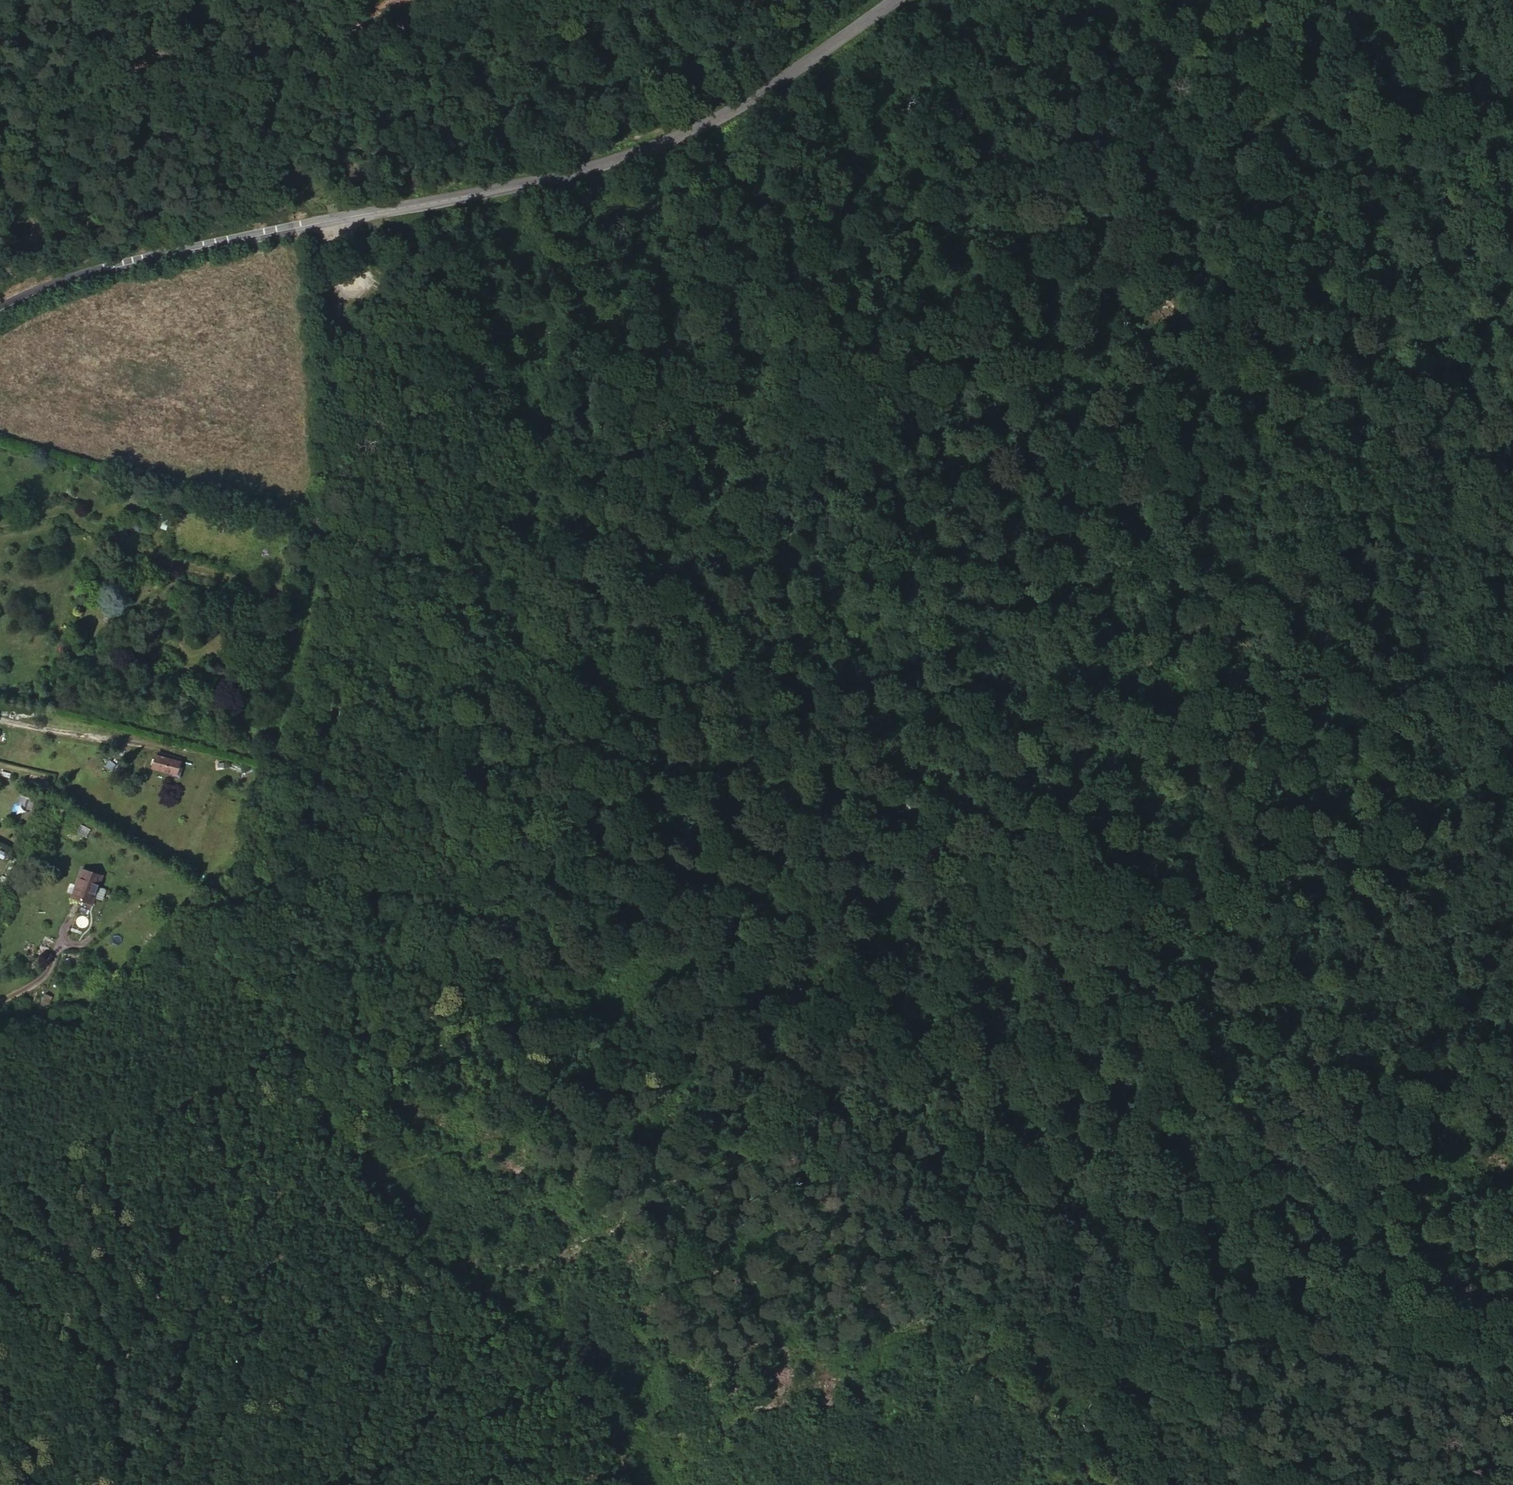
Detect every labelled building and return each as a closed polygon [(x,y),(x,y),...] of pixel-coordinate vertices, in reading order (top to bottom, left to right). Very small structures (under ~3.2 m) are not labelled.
[(168,527),(152,522),(148,538),(157,540),(159,532),(166,534),(168,527)] [(140,781),(160,787),(163,778),(170,780),(172,774),(144,766),(140,781)] [(163,778),(160,787),(168,790),(170,780),(163,778)] [(81,881),(69,908),(86,915),(98,888),(81,881)] [(28,1018),(45,1018),(46,1003),(30,1003),(28,1018)]
